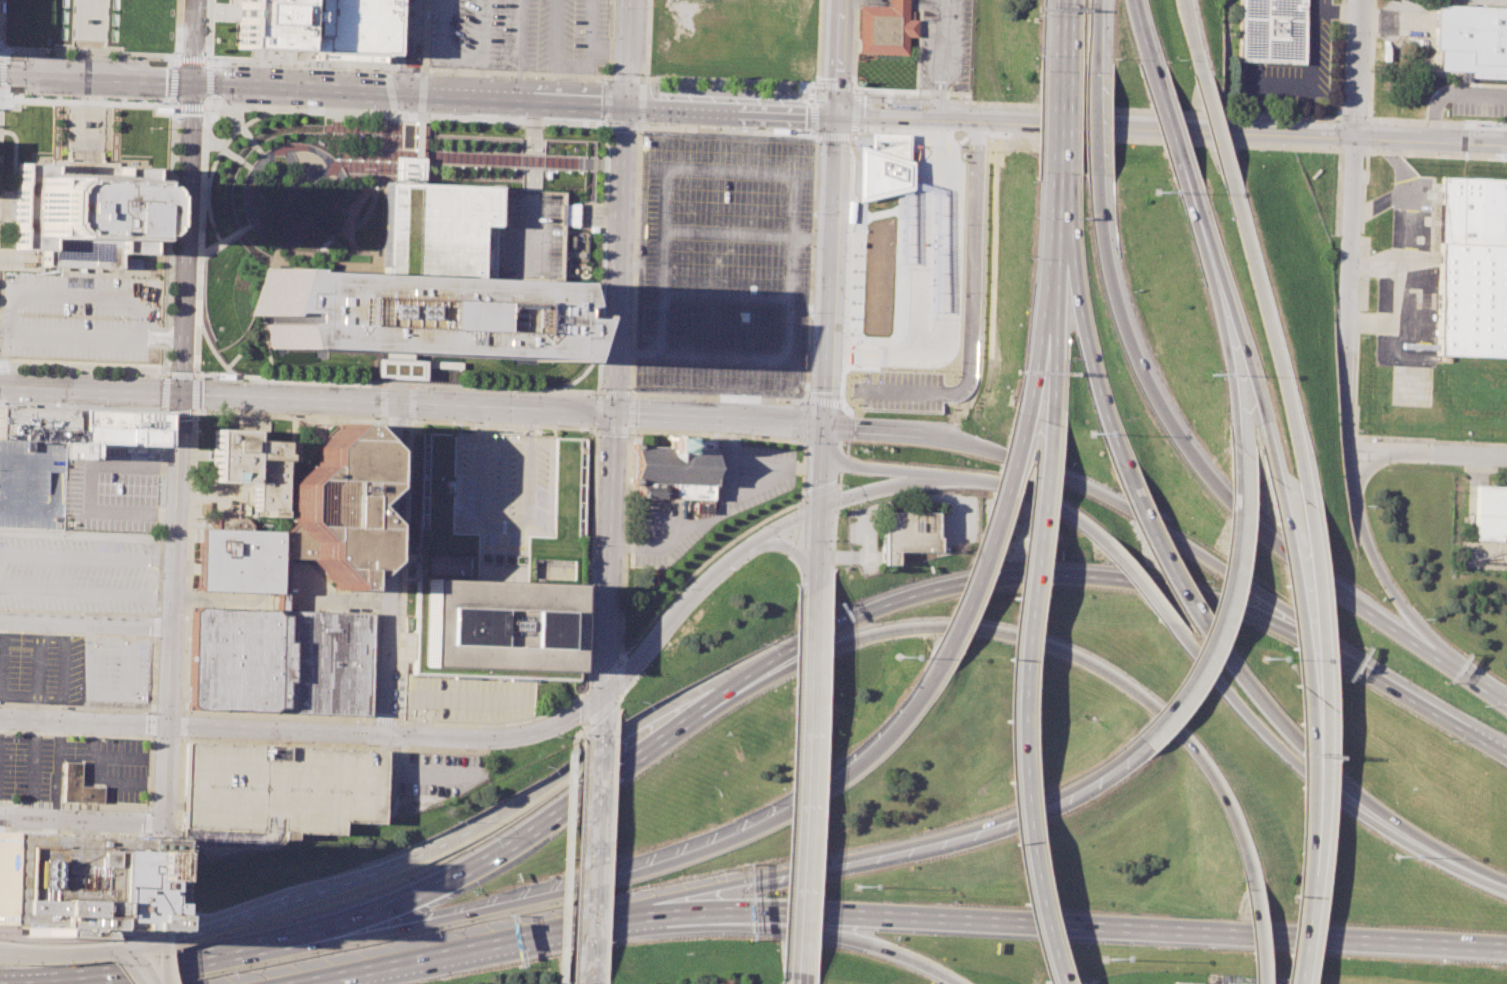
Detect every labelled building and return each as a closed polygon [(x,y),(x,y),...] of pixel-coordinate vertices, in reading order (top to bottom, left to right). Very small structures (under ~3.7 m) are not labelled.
[(238,12),(238,0),(297,0),(296,41),(295,50),(250,48),(236,47),(237,20),(238,12)] [(305,41),(305,51),(314,51),(314,59),(380,62),(380,54),(389,54),(391,0),(297,0),(296,41),(305,41)] [(907,57),(908,38),(916,38),(917,21),(908,21),(909,0),(889,0),(889,6),(859,5),(857,55),(907,57)] [(1303,0),(1238,0),(1235,61),(1300,64),(1303,0)] [(1435,4),(1434,48),(1440,48),(1440,69),(1470,70),(1470,77),(1506,78),(1506,7),(1435,4)] [(384,181),(384,187),(383,271),(331,269),(264,266),(252,312),(259,312),(260,312),(272,312),(272,322),(264,324),(269,349),(274,349),(286,350),(313,351),(326,352),(382,354),(381,359),(375,358),(374,376),(422,378),(423,361),(410,360),(410,355),(429,356),(460,358),(498,359),(511,360),(535,361),(548,361),(554,338),(560,317),(541,317),(541,306),(547,305),(542,282),(491,278),(494,189),(494,187),(423,185),(423,178),(423,158),(412,158),(393,157),(392,181),(384,181)] [(17,163),(16,186),(15,222),(14,247),(43,248),(42,265),(119,268),(119,253),(146,254),(148,201),(149,168),(119,167),(119,162),(103,161),(66,160),(51,160),(51,164),(17,163)] [(1500,242),(1506,242),(1506,356),(1434,353),(1441,176),(1503,179),(1500,242)] [(119,269),(140,269),(140,258),(120,258),(119,269)] [(66,442),(72,442),(73,430),(66,430),(67,409),(0,406),(0,439),(66,442)] [(73,409),(73,430),(72,442),(159,446),(160,413),(73,409)] [(342,419),(315,443),(315,462),(311,462),(291,481),(290,519),(294,523),(308,540),(312,540),(311,557),(313,559),(335,583),(335,589),(349,590),(349,583),(375,560),(376,520),(368,513),(369,492),(377,484),(378,446),(355,419),(342,419)] [(212,430),(210,480),(252,482),(251,516),(280,517),(282,469),(288,469),(290,442),(250,441),(250,432),(212,430)] [(630,497),(710,500),(712,440),(684,440),(684,435),(666,435),(666,446),(632,445),(630,497)] [(1500,542),(1500,538),(1506,538),(1506,486),(1478,485),(1476,541),(1500,542)] [(880,511),(879,566),(892,566),(892,551),(932,552),(933,512),(880,511)] [(199,530),(196,589),(277,594),(278,558),(313,559),(311,557),(312,540),(308,540),(294,523),(286,532),(199,530)] [(425,578),(422,665),(569,671),(573,584),(523,582),(474,580),(425,578)] [(196,608),(190,613),(188,706),(193,711),(368,717),(372,614),(196,608)] [(182,743),(179,847),(268,847),(279,833),(332,834),(334,821),(376,821),(375,749),(182,743)] [(64,763),(79,764),(78,786),(101,787),(101,803),(62,801),(64,763)] [(24,926),(24,935),(72,937),(72,927),(139,929),(142,837),(0,832),(0,925),(24,926)]
